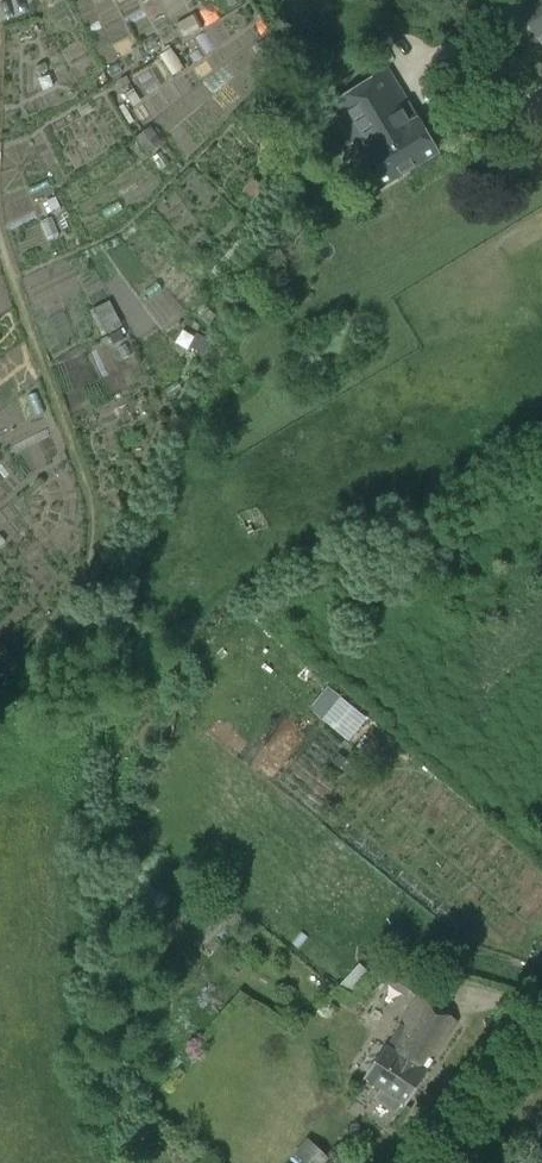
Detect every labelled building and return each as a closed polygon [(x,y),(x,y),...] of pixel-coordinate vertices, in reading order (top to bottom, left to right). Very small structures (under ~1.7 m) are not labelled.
[(292,16),(303,13),(300,0),(287,0),(292,16)] [(520,12),(537,39),(541,47),(541,0),(539,0),(520,12)] [(205,5),(177,22),(185,35),(213,18),(205,5)] [(387,71),(331,104),(384,191),(440,157),(387,71)] [(103,332),(122,324),(112,299),(93,307),(103,332)] [(327,684),(320,692),(332,702),(339,694),(327,684)] [(332,762),(340,769),(346,761),(338,754),(332,762)] [(422,1070),(453,1021),(416,997),(386,1046),(384,1045),(364,1078),(380,1089),(374,1098),(396,1113),(402,1102),(405,1104),(425,1072),(422,1070)] [(293,1153),(303,1162),(325,1162),(330,1158),(308,1138),(293,1153)]
